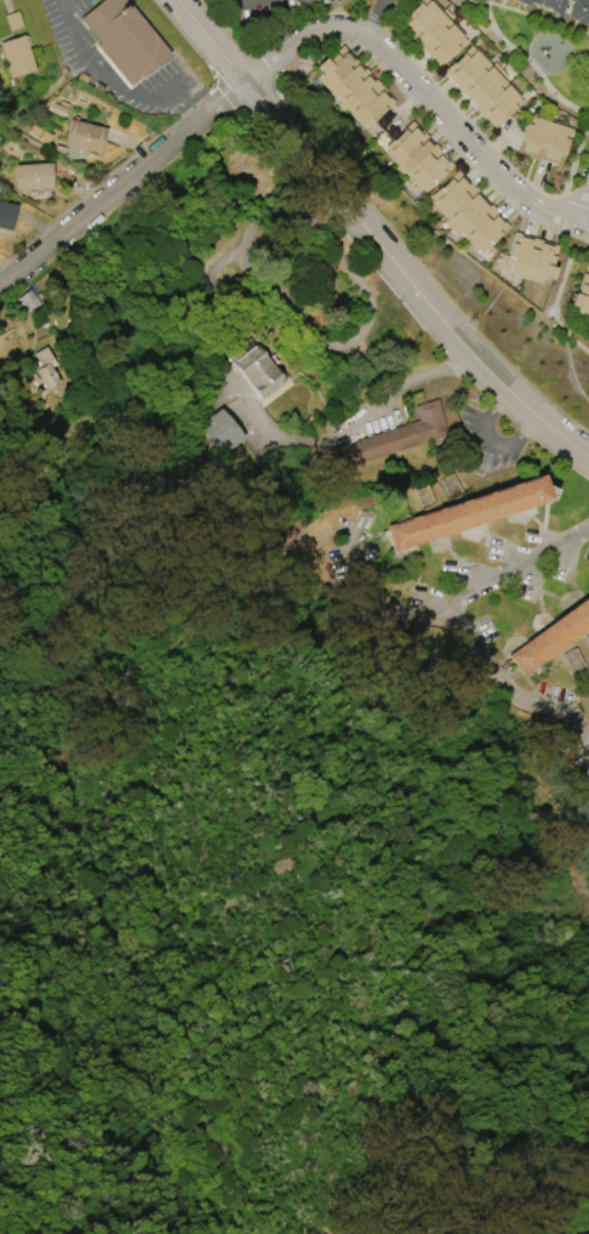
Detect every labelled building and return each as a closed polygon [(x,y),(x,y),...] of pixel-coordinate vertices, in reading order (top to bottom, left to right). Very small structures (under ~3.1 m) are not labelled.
[(78,19),(101,0),(125,0),(170,55),(130,87),(96,45),(98,42),(78,19)] [(396,22),(419,0),(429,0),(465,40),(447,57),(447,58),(438,67),(396,22)] [(539,6),(541,0),(563,0),(559,15),(547,11),(547,8),(539,6)] [(564,18),(570,0),(588,0),(588,26),(585,24),(584,27),(572,23),(573,21),(564,18)] [(11,79),(0,50),(0,43),(23,35),(35,70),(11,79)] [(342,45),(364,69),(365,68),(368,73),(367,73),(374,81),(376,80),(383,87),(382,90),(389,98),(390,97),(394,102),(373,120),(366,127),(362,124),(360,126),(348,113),(349,112),(345,108),(342,112),(334,103),(338,99),(334,97),(331,99),(325,92),(326,90),(315,78),(320,73),(314,66),(322,58),(325,59),(342,45)] [(469,45),(473,50),(475,47),(488,61),(486,62),(490,66),(493,62),(507,75),(503,79),(507,84),(508,83),(521,96),(519,98),(521,102),(493,127),(485,118),(484,119),(473,107),(474,106),(462,93),(461,95),(456,90),(457,89),(441,72),(469,45)] [(571,129),(559,165),(537,159),(537,160),(527,157),(527,155),(515,152),(527,115),(531,116),(532,113),(566,124),(565,127),(571,129)] [(69,119),(105,129),(99,154),(63,144),(69,119)] [(411,121),(453,165),(425,192),(421,188),(419,189),(407,177),(408,176),(405,172),(402,175),(395,167),(398,166),(384,153),(387,150),(383,147),(411,121)] [(13,165),(51,163),(52,188),(15,190),(13,165)] [(457,170),(473,187),(474,186),(478,190),(476,192),(490,205),(491,205),(494,209),(493,210),(509,227),(481,252),(476,248),(474,250),(464,239),(465,239),(461,233),(457,237),(444,222),(447,218),(444,215),(442,216),(430,203),(433,200),(429,197),(457,170)] [(11,231),(0,228),(0,202),(17,206),(11,231)] [(513,232),(557,245),(551,267),(555,268),(551,279),(542,277),(541,284),(507,273),(507,269),(502,268),(513,232)] [(583,273),(588,275),(588,319),(576,314),(577,308),(568,305),(572,292),(576,294),(583,273)] [(27,290),(38,302),(25,312),(16,298),(27,290)] [(284,381),(261,399),(225,356),(248,337),(284,381)] [(48,391),(36,370),(41,366),(34,354),(46,346),(57,364),(52,368),(62,382),(48,391)] [(332,449),(417,420),(412,406),(434,399),(446,434),(339,471),(332,449)] [(198,426),(219,408),(245,437),(223,456),(198,426)] [(383,527),(539,474),(548,500),(391,552),(383,527)] [(507,655),(588,592),(588,626),(584,630),(584,629),(570,639),(571,641),(564,647),(562,646),(550,654),(551,656),(544,663),(542,660),(528,671),(530,673),(524,677),(507,655)]
